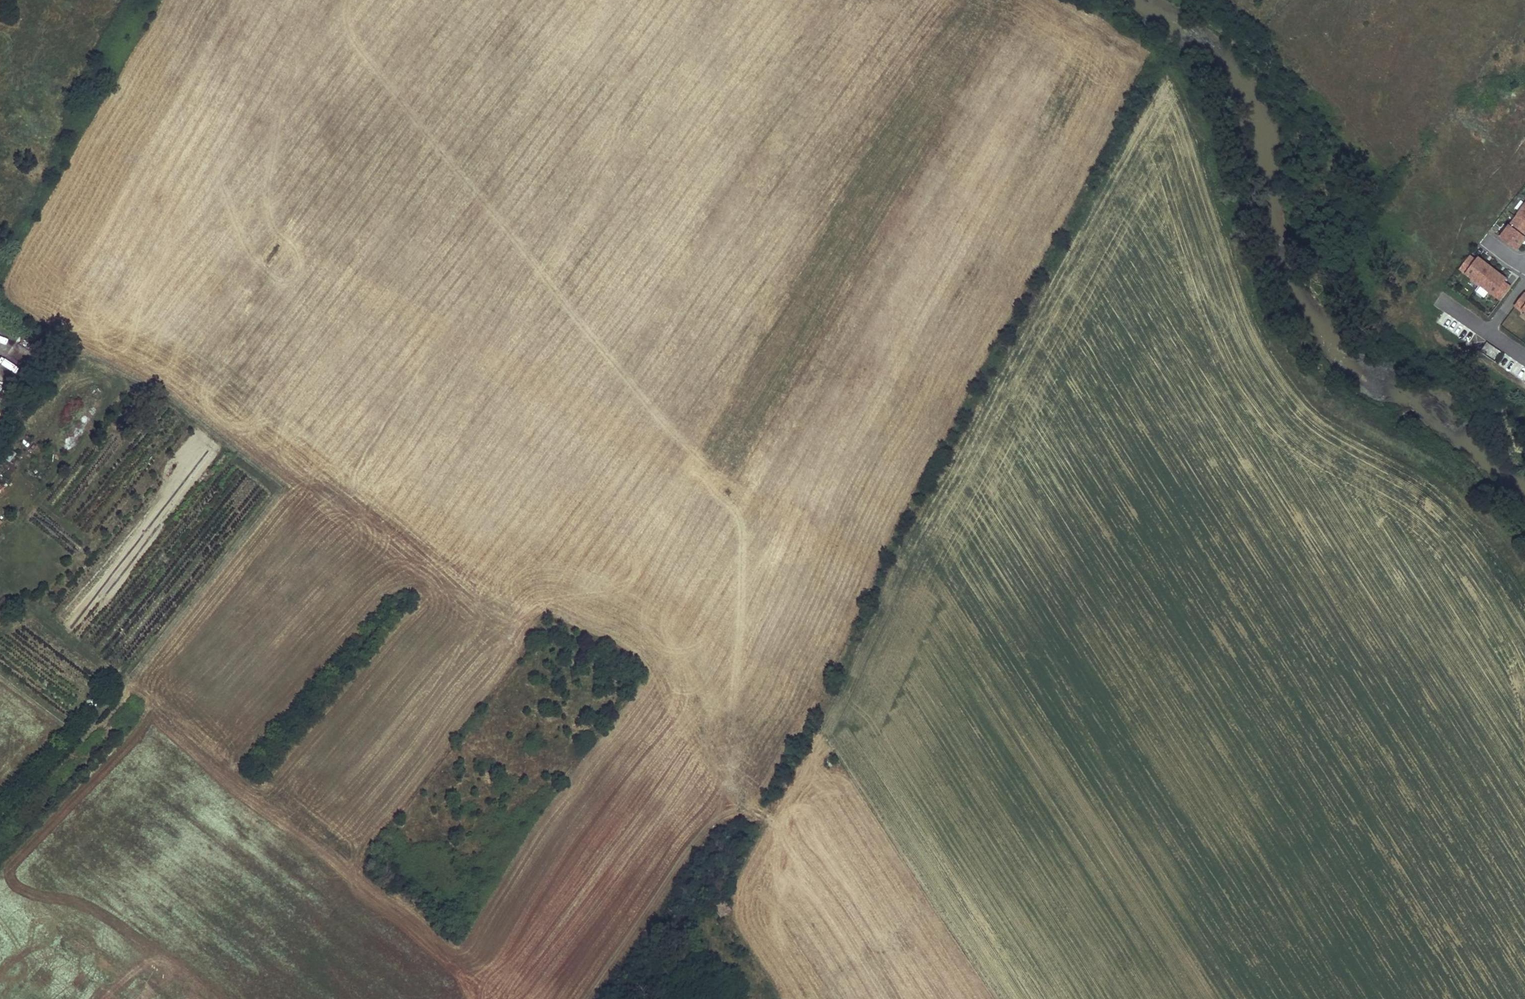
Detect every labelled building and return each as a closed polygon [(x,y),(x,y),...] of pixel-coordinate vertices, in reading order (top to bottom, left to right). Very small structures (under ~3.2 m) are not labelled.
[(1514,220),(1524,229),(1524,220),(1519,215),(1518,215),(1514,220)] [(1524,237),(1524,229),(1514,220),(1509,227),(1510,227),(1524,238),(1524,237)] [(1510,227),(1501,238),(1517,251),(1524,241),(1524,239),(1524,238),(1510,227)] [(1477,262),(1470,257),(1460,269),(1480,286),(1493,270),(1479,259),(1477,262)] [(1493,270),(1480,286),(1481,286),(1489,293),(1501,301),(1511,288),(1504,283),(1506,280),(1493,270)] [(1489,293),(1481,286),(1477,292),(1485,299),(1489,293)] [(1516,307),(1523,313),(1524,311),(1524,312),(1524,295),(1516,307)] [(462,877),(473,886),(480,875),(469,867),(462,877)] [(722,901),(714,906),(721,916),(729,911),(722,901)]
